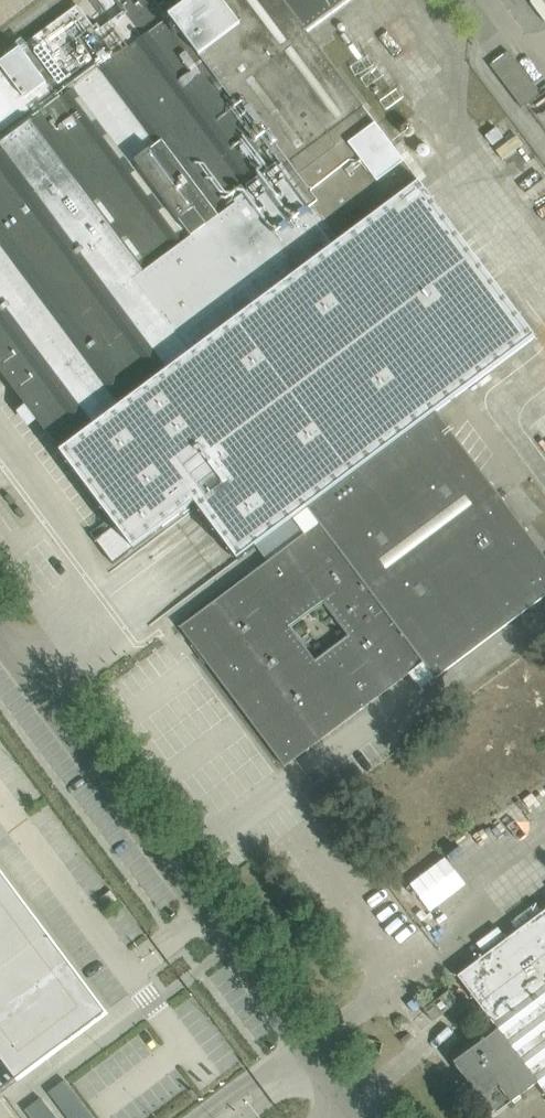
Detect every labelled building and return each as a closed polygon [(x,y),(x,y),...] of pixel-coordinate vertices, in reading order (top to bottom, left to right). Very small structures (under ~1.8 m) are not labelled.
[(38,421),(60,450),(61,450),(99,421),(193,351),(206,341),(419,182),(307,33),(351,0),(192,0),(168,18),(155,0),(83,0),(0,62),(0,370),(38,421)] [(507,51),(490,64),(522,107),(540,94),(507,51)] [(61,450),(60,450),(115,524),(95,540),(113,564),(194,502),(238,560),(255,546),(436,411),(534,337),(419,182),(206,341),(193,351),(99,421),(61,450)] [(544,596),(544,555),(436,411),(255,546),(267,562),(181,627),(285,766),(293,759),(407,674),(423,662),(435,678),(544,596)] [(445,855),(408,884),(430,912),(467,884),(445,855)] [(17,1081),(18,1082),(109,1014),(0,869),(0,1093),(17,1081)] [(458,976),(498,1029),(454,1062),(463,1074),(494,1115),(538,1082),(542,1089),(544,1092),(544,910),(458,976)] [(424,1010),(425,1011),(433,1021),(458,1001),(449,990),(424,1010)] [(401,1040),(404,1044),(413,1037),(410,1033),(401,1040)] [(24,1108),(32,1117),(94,1117),(64,1078),(24,1108)]
